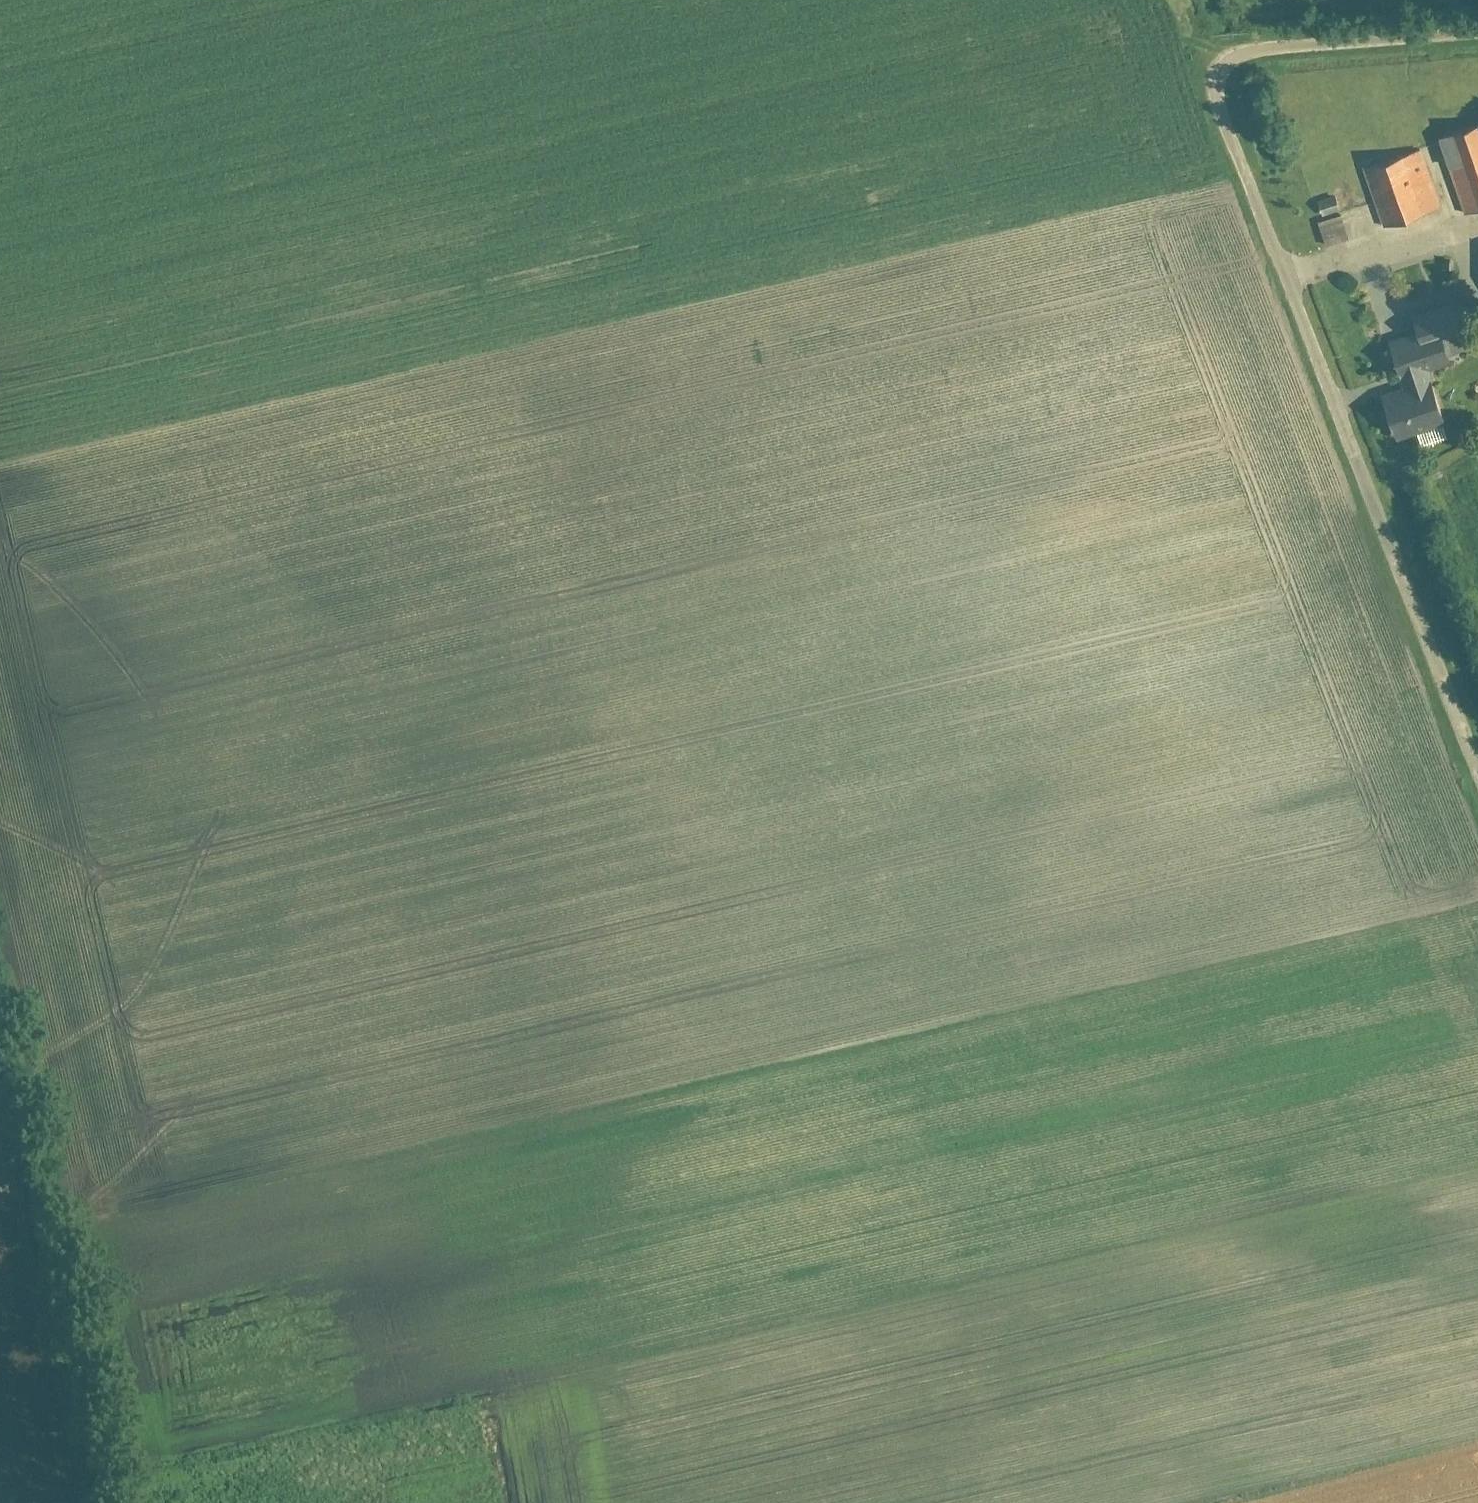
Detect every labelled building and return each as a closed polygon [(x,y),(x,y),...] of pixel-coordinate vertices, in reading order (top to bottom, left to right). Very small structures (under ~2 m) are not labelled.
[(1434,140),(1458,213),(1477,206),(1477,126),(1434,140)] [(1359,169),(1379,228),(1436,209),(1417,150),(1359,169)] [(1315,213),(1327,247),(1344,241),(1332,207),(1315,213)] [(1439,439),(1435,427),(1442,424),(1427,381),(1423,383),(1419,371),(1450,361),(1449,359),(1474,351),(1458,304),(1409,320),(1414,334),(1387,343),(1403,391),(1376,399),(1391,443),(1413,435),(1417,446),(1439,439)]
